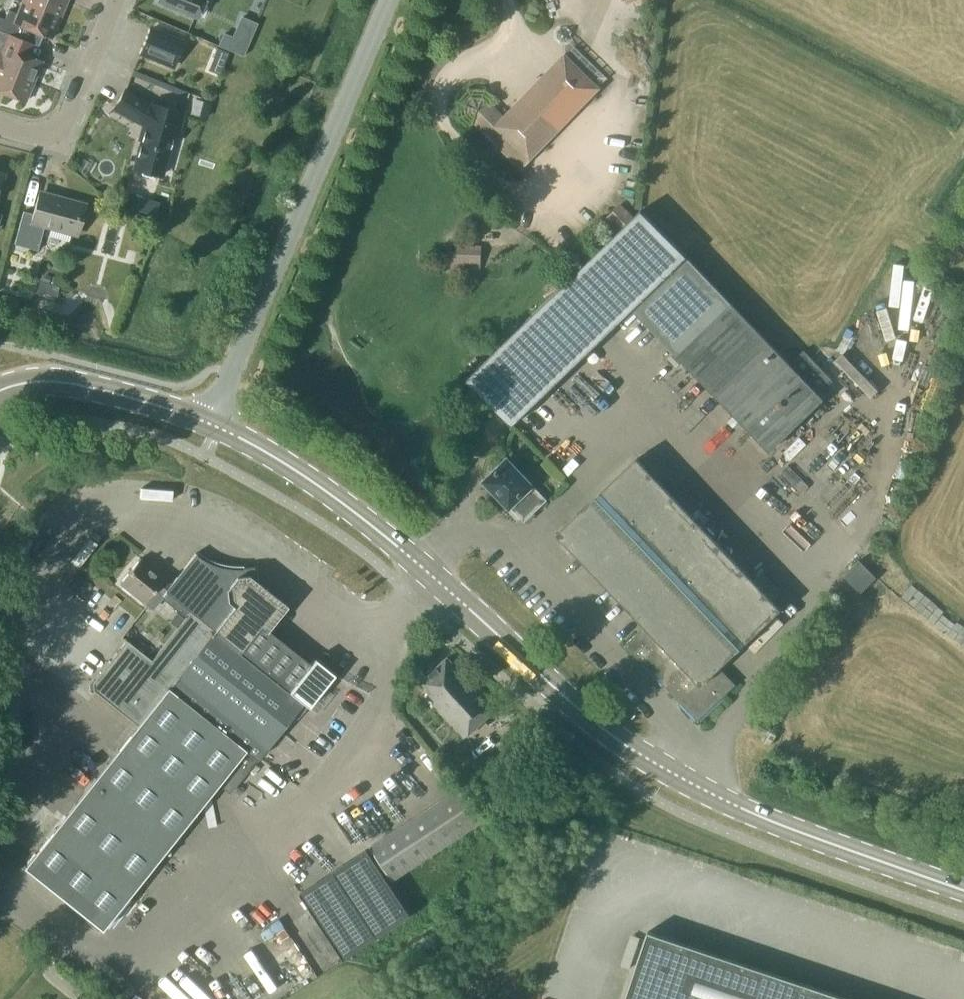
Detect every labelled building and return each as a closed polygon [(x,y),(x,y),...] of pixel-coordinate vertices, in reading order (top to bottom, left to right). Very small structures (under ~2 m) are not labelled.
[(22,2),(59,17),(66,0),(23,0),(22,2)] [(158,1),(196,18),(204,0),(158,0),(158,1)] [(59,17),(22,2),(17,13),(8,10),(4,19),(0,17),(0,30),(19,38),(23,27),(51,38),(59,17)] [(183,42),(151,28),(141,53),(173,66),(183,42)] [(31,56),(35,45),(0,30),(0,67),(33,81),(42,60),(31,56)] [(225,31),(219,45),(242,54),(242,55),(245,56),(251,42),(234,35),(225,31)] [(213,59),(225,64),(228,54),(217,49),(213,59)] [(33,81),(0,67),(0,91),(25,101),(33,81)] [(178,134),(184,113),(151,103),(151,105),(125,89),(115,108),(145,126),(134,167),(162,175),(174,133),(178,134)] [(473,96),(465,104),(466,114),(521,168),(565,123),(530,89),(504,116),(483,96),(473,96)] [(207,116),(211,101),(209,100),(197,97),(193,112),(203,115),(207,116)] [(73,234),(82,202),(43,191),(36,214),(23,211),(14,244),(37,250),(44,226),(73,234)] [(601,223),(613,236),(634,215),(622,203),(601,223)] [(817,393),(832,379),(804,350),(790,364),(687,256),(687,255),(641,209),(466,379),(512,426),(634,308),(651,327),(770,450),(823,399),(817,393)] [(482,264),(482,245),(457,244),(457,252),(449,251),(448,270),(465,271),(465,263),(482,264)] [(59,286),(39,281),(37,291),(57,296),(59,286)] [(773,601),(782,592),(763,572),(754,581),(637,458),(558,533),(645,626),(625,645),(698,721),(736,685),(719,667),(780,609),(773,601)] [(485,481),(524,521),(547,500),(532,485),(507,460),(485,481)] [(202,558),(196,554),(197,554),(196,553),(172,583),(140,558),(120,583),(153,609),(163,596),(186,615),(152,658),(127,639),(94,681),(95,689),(138,724),(24,866),(101,928),(217,783),(230,793),(295,712),(299,716),(307,706),(309,707),(335,674),(315,658),(310,664),(267,630),(287,605),(255,579),(254,580),(253,568),(254,568),(254,567),(243,568),(243,569),(239,569),(232,568),(225,567),(220,566),(216,565),(210,562),(206,560),(202,558)] [(861,593),(877,578),(859,560),(844,575),(861,593)] [(170,621),(176,626),(183,617),(177,612),(170,621)] [(466,737),(500,706),(456,658),(452,662),(448,657),(420,682),(436,700),(433,703),(466,737)] [(770,746),(777,735),(767,729),(760,740),(770,746)] [(393,880),(487,819),(465,785),(371,846),(393,880)] [(344,960),(377,937),(411,916),(367,849),(334,870),(301,892),(344,960)] [(800,982),(649,931),(626,998),(852,998),(800,982)] [(200,967),(236,998),(240,998),(246,993),(208,959),(200,967)]
